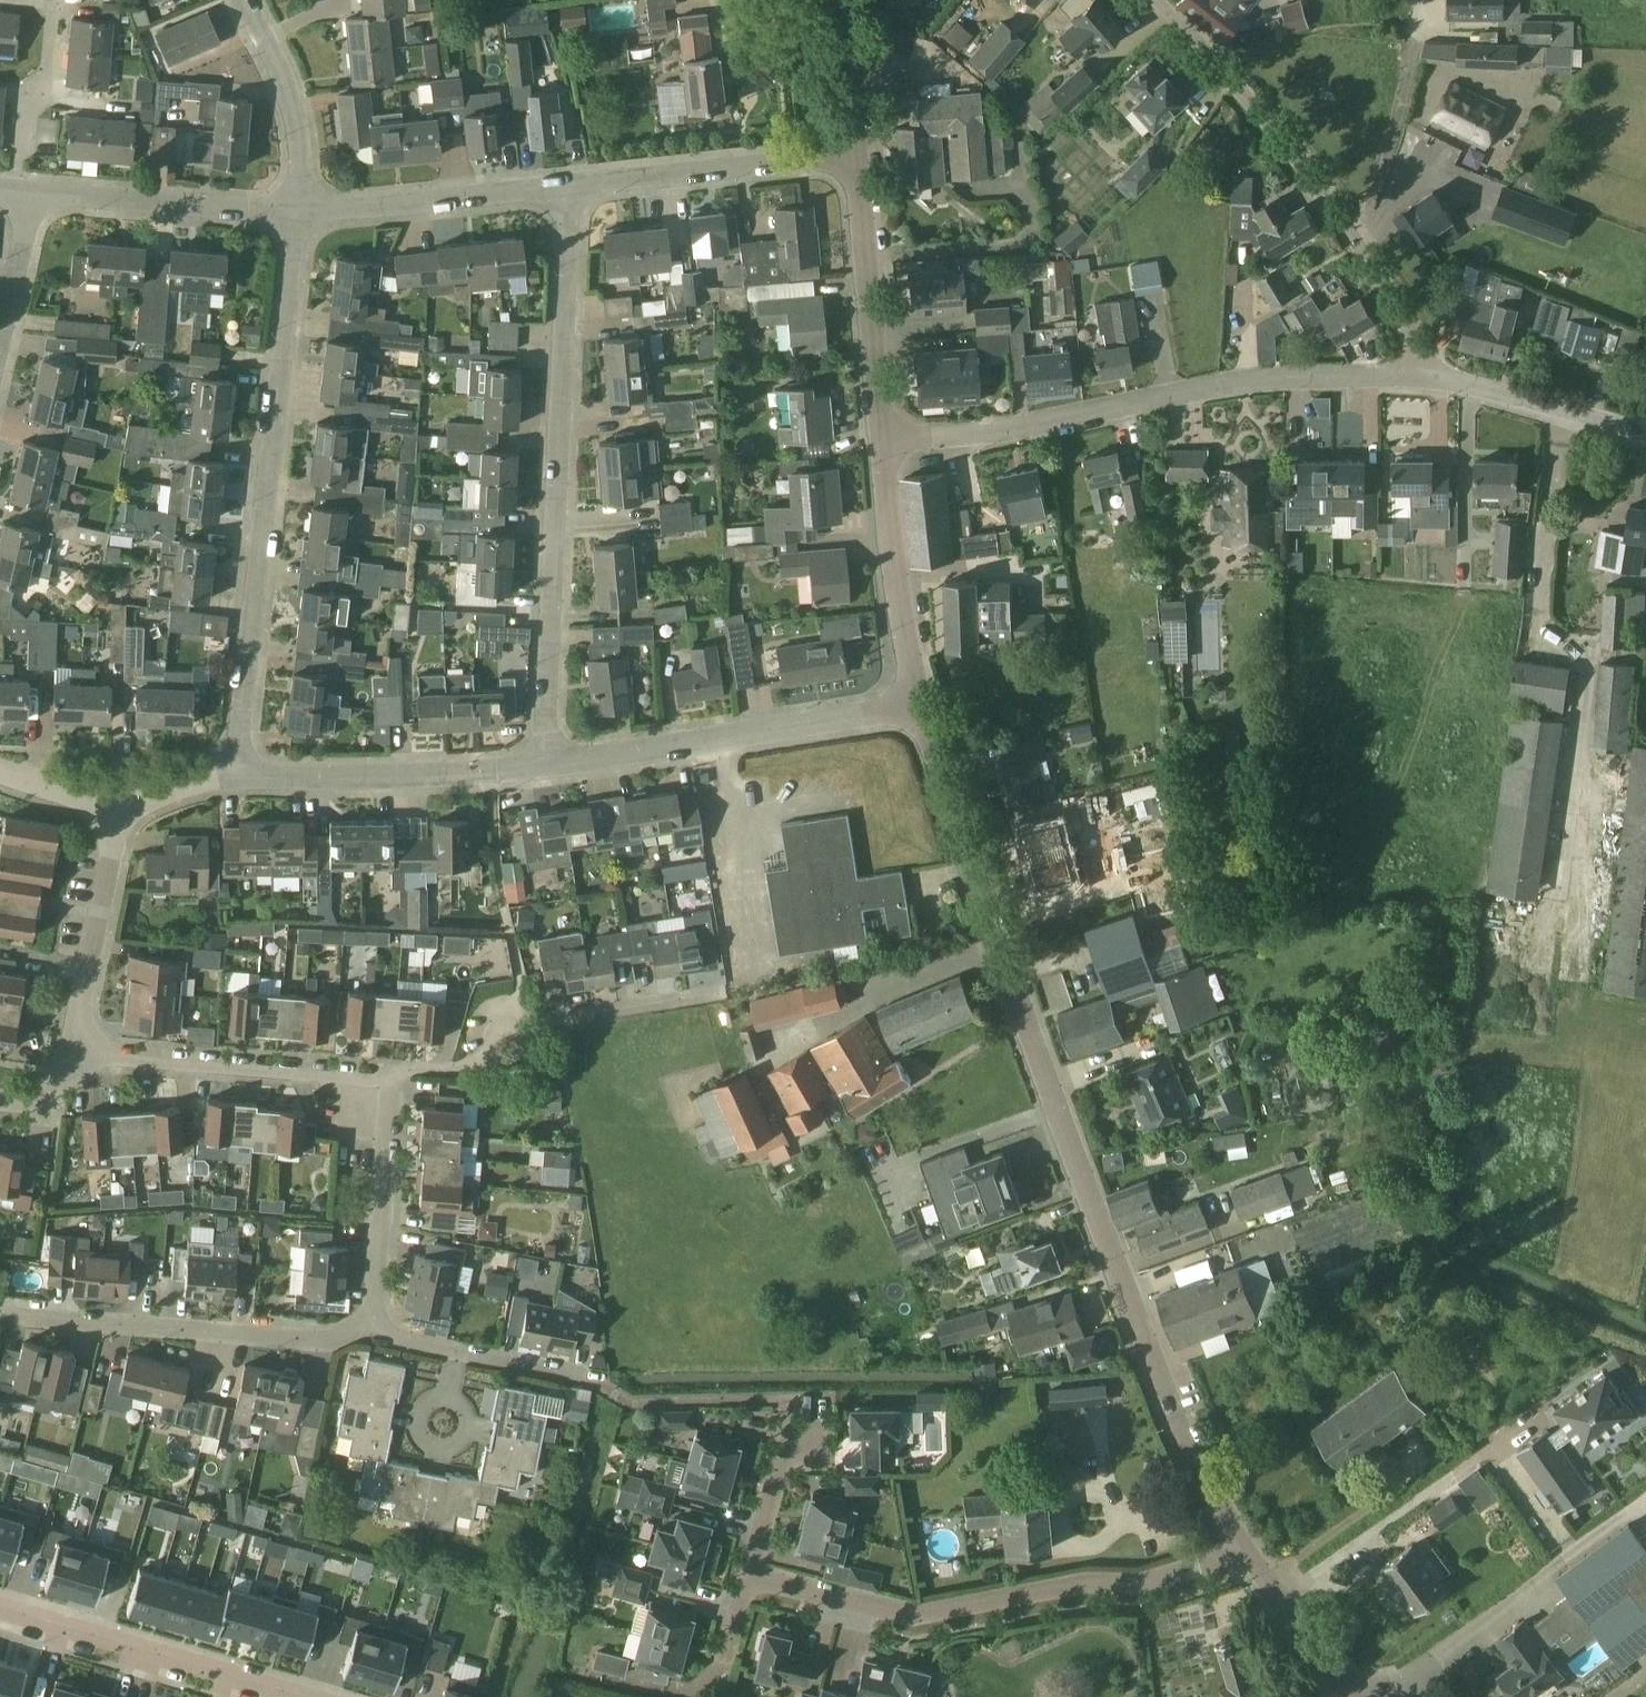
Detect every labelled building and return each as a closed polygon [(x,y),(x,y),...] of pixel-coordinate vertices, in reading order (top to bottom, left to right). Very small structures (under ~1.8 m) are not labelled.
[(366,1),(362,1),(364,17),(404,13),(403,0),(366,0),(366,1)] [(431,10),(430,0),(414,0),(415,11),(431,10)] [(649,33),(666,31),(663,0),(645,0),(649,33)] [(1083,10),(1073,18),(1077,22),(1061,36),(1078,56),(1094,42),(1100,49),(1122,30),(1096,0),(1074,0),(1083,10)] [(1177,5),(1223,41),(1234,26),(1237,28),(1243,20),(1240,18),(1242,16),(1240,14),(1251,0),(1181,0),(1177,5)] [(1290,30),(1313,28),(1310,0),(1303,0),(1287,2),(1290,30)] [(1450,18),(1503,19),(1503,0),(1450,0),(1450,18)] [(582,6),(559,9),(561,27),(584,24),(582,6)] [(434,23),(453,21),(452,8),(433,10),(434,23)] [(14,51),(14,55),(15,55),(19,14),(0,12),(0,50),(14,51)] [(157,34),(158,38),(149,42),(157,60),(166,56),(169,63),(219,42),(207,13),(157,34)] [(404,13),(364,17),(346,19),(346,20),(350,19),(352,34),(348,35),(349,52),(353,51),(390,48),(387,15),(404,13)] [(686,80),(665,82),(669,122),(706,118),(705,110),(724,108),(719,56),(708,58),(705,32),(710,32),(708,14),(679,17),(686,80)] [(73,52),(110,55),(113,22),(72,19),(71,20),(76,20),(74,35),(70,35),(69,51),(73,52)] [(1000,21),(967,59),(989,78),(995,70),(997,72),(1023,41),(1000,21)] [(1554,44),(1554,23),(1522,23),(1522,42),(1554,44)] [(1573,24),(1554,23),(1554,44),(1573,44),(1573,24)] [(506,42),(510,83),(532,80),(528,40),(506,42)] [(1518,45),(1459,42),(1457,66),(1517,68),(1518,45)] [(1547,46),(1546,65),(1572,66),(1573,48),(1573,46),(1547,46)] [(390,48),(353,51),(355,66),(351,67),(353,84),(394,79),(390,48)] [(406,73),(406,48),(397,49),(398,73),(406,73)] [(73,52),(72,67),(67,67),(66,84),(108,88),(110,55),(73,52)] [(439,60),(425,62),(426,75),(440,74),(439,60)] [(1082,67),(1048,96),(1063,113),(1096,84),(1082,67)] [(1184,101),(1167,82),(1165,79),(1161,83),(1147,67),(1127,84),(1141,100),(1134,106),(1153,128),(1184,101)] [(142,79),(140,101),(152,102),(154,81),(154,80),(153,80),(142,79)] [(155,108),(158,109),(168,109),(169,96),(188,98),(189,81),(185,81),(185,82),(185,83),(157,80),(155,108)] [(446,82),(450,117),(463,116),(467,152),(471,151),(473,156),(481,155),(483,150),(500,148),(496,112),(501,112),(499,93),(464,97),(462,81),(446,82)] [(424,120),(403,122),(407,159),(411,163),(420,162),(423,157),(439,156),(436,118),(450,117),(446,82),(433,83),(435,105),(422,107),(424,120)] [(1432,122),(1486,149),(1506,109),(1451,82),(1432,122)] [(896,129),(901,187),(932,184),(932,183),(944,182),(940,137),(924,139),(924,135),(949,133),(952,178),(986,175),(986,174),(1005,172),(1001,129),(995,129),(993,114),(982,115),(980,93),(951,96),(950,83),(923,85),(924,97),(909,98),(911,127),(896,129)] [(556,142),(556,140),(564,140),(560,108),(558,108),(556,90),(529,93),(531,112),(528,112),(532,145),(556,142)] [(407,159),(403,122),(402,122),(401,112),(385,114),(386,124),(370,125),(367,92),(340,95),(345,145),(372,142),(374,162),(375,162),(379,166),(388,165),(391,161),(407,159)] [(246,133),(249,100),(219,98),(218,100),(200,99),(198,117),(217,119),(216,131),(246,133)] [(99,160),(102,119),(69,116),(66,157),(84,159),(84,155),(99,156),(98,160),(99,160)] [(99,160),(115,161),(115,157),(131,159),(130,163),(132,163),(135,121),(102,119),(99,160)] [(151,138),(153,123),(139,122),(138,137),(151,138)] [(1194,142),(1206,152),(1219,137),(1207,127),(1194,142)] [(151,154),(150,163),(172,164),(175,130),(153,129),(151,154)] [(246,133),(216,131),(215,146),(197,145),(195,162),(213,164),(244,167),(246,133)] [(1148,149),(1133,164),(1121,176),(1137,192),(1163,165),(1148,149)] [(1565,242),(1575,213),(1505,186),(1493,216),(1565,242)] [(1279,255),(1320,231),(1305,205),(1290,214),(1280,198),(1257,212),(1253,206),(1253,204),(1253,193),(1233,191),(1231,233),(1260,234),(1274,258),(1279,255)] [(1416,202),(1395,216),(1405,230),(1403,231),(1402,234),(1408,243),(1411,244),(1413,242),(1415,245),(1436,231),(1435,230),(1452,219),(1434,192),(1417,203),(1416,202)] [(779,239),(741,243),(745,284),(788,280),(786,265),(818,262),(816,241),(814,241),(811,207),(777,210),(779,239)] [(705,214),(703,212),(701,210),(694,211),(692,216),(690,216),(694,253),(726,250),(726,253),(740,252),(738,227),(725,228),(723,212),(705,214)] [(1068,252),(1092,233),(1080,218),(1056,237),(1068,252)] [(642,304),(653,303),(649,268),(670,266),(666,227),(634,231),(638,270),(639,283),(640,283),(642,304)] [(639,283),(638,270),(634,231),(621,232),(620,228),(605,230),(606,234),(604,234),(608,273),(628,271),(629,284),(639,283)] [(493,240),(496,275),(497,288),(509,286),(508,273),(524,271),(521,237),(493,240)] [(466,243),(469,277),(471,277),(472,290),(497,288),(496,275),(493,240),(466,243)] [(113,279),(116,245),(89,243),(88,256),(73,255),(71,284),(77,285),(86,277),(99,278),(98,292),(112,294),(113,279)] [(466,243),(437,246),(438,252),(417,254),(421,283),(430,282),(432,295),(446,293),(445,287),(457,286),(456,279),(469,277),(466,243)] [(116,245),(113,279),(112,294),(124,295),(126,280),(141,282),(144,248),(116,245)] [(194,309),(199,252),(172,249),(168,284),(182,285),(180,308),(194,309)] [(199,252),(194,309),(208,310),(210,288),(223,289),(226,254),(199,252)] [(421,283),(417,254),(396,257),(399,285),(421,283)] [(1274,258),(1266,262),(1272,271),(1257,280),(1274,309),(1293,297),(1286,284),(1297,277),(1287,261),(1284,263),(1279,255),(1274,258)] [(367,290),(367,288),(382,290),(386,263),(337,257),(333,286),(367,290)] [(958,270),(910,275),(913,317),(964,312),(960,270),(972,269),(971,260),(957,261),(958,270)] [(1066,313),(1061,260),(1047,261),(1052,314),(1066,313)] [(1135,296),(1162,291),(1157,260),(1130,264),(1135,296)] [(744,284),(742,263),(733,264),(727,269),(723,277),(723,286),(744,284)] [(1031,264),(1024,264),(1026,283),(1033,282),(1031,264)] [(1502,279),(1502,277),(1503,276),(1484,270),(1477,298),(1460,294),(1453,319),(1467,322),(1461,347),(1477,351),(1485,319),(1490,321),(1493,309),(1500,310),(1502,305),(1496,303),(1502,279)] [(683,282),(686,304),(705,302),(702,271),(682,273),(683,282)] [(1309,292),(1320,285),(1313,273),(1301,280),(1309,292)] [(1485,319),(1477,351),(1505,359),(1524,285),(1502,279),(1496,303),(1502,305),(1500,310),(1493,309),(1490,321),(1485,319)] [(686,311),(686,304),(683,282),(662,284),(665,313),(686,311)] [(746,285),(720,287),(722,310),(748,308),(746,285)] [(367,290),(333,286),(330,313),(363,317),(362,331),(398,336),(400,321),(386,319),(387,308),(365,305),(367,290)] [(153,288),(140,287),(136,340),(149,341),(153,288)] [(153,288),(149,341),(163,342),(168,289),(153,288)] [(633,316),(632,305),(631,296),(603,298),(605,318),(633,316)] [(760,315),(761,322),(789,320),(792,350),(825,347),(821,297),(759,302),(760,315)] [(1341,299),(1321,311),(1314,298),(1288,316),(1301,337),(1317,327),(1319,331),(1329,324),(1340,342),(1375,321),(1361,297),(1345,307),(1341,299)] [(1094,359),(1095,363),(1097,363),(1099,377),(1100,376),(1105,379),(1112,378),(1115,374),(1131,372),(1126,345),(1140,343),(1135,315),(1129,316),(1126,300),(1096,305),(1098,321),(1108,320),(1110,330),(1104,331),(1106,347),(1095,349),(1096,359),(1094,359)] [(1543,333),(1565,340),(1563,347),(1595,356),(1602,330),(1568,320),(1572,306),(1552,300),(1543,333)] [(759,302),(749,303),(750,316),(760,315),(759,302)] [(976,309),(978,333),(1008,331),(1023,330),(1022,306),(1021,306),(1019,303),(1010,304),(1008,307),(976,309)] [(643,315),(641,304),(632,305),(633,316),(643,315)] [(208,312),(207,313),(207,311),(196,310),(194,340),(200,341),(201,328),(206,328),(206,327),(210,327),(211,313),(208,312)] [(686,311),(643,315),(633,316),(634,330),(621,331),(621,338),(604,340),(607,370),(643,367),(663,365),(663,363),(652,364),(648,329),(687,325),(686,311)] [(1257,325),(1257,336),(1275,336),(1275,335),(1289,328),(1279,312),(1257,325)] [(106,326),(54,321),(52,336),(105,340),(106,326)] [(488,336),(517,337),(518,322),(489,321),(488,336)] [(398,336),(362,331),(360,343),(397,348),(398,336)] [(1008,332),(1009,351),(1010,354),(1025,353),(1023,331),(1008,332)] [(978,334),(979,354),(1009,351),(1007,332),(978,334)] [(488,336),(488,347),(517,348),(517,337),(488,336)] [(357,372),(378,375),(379,363),(359,360),(360,343),(327,340),(324,369),(357,372)] [(83,398),(84,384),(83,383),(87,364),(113,365),(114,344),(77,341),(76,361),(74,366),(43,359),(36,387),(83,398)] [(1054,354),(1024,356),(1028,394),(1071,390),(1066,341),(1053,342),(1054,354)] [(190,362),(218,366),(220,346),(192,343),(191,350),(190,362)] [(974,348),(915,353),(919,407),(979,402),(974,348)] [(128,378),(151,379),(152,350),(128,349),(128,378)] [(485,395),(518,397),(518,391),(522,391),(522,380),(519,380),(519,368),(486,367),(487,359),(479,359),(479,354),(451,353),(451,365),(470,366),(469,394),(485,395)] [(229,409),(232,381),(216,379),(218,366),(190,362),(189,362),(189,365),(154,361),(152,374),(198,379),(196,393),(179,391),(177,403),(195,405),(229,409)] [(663,365),(643,367),(607,370),(607,371),(604,372),(605,385),(608,384),(610,399),(627,398),(628,404),(653,402),(650,375),(664,374),(663,365)] [(357,372),(324,369),(321,395),(354,399),(357,372)] [(778,426),(780,442),(833,438),(829,395),(813,396),(812,386),(788,389),(791,425),(778,426)] [(83,398),(36,387),(30,414),(70,424),(66,437),(94,443),(104,446),(106,435),(98,433),(98,431),(74,426),(77,413),(80,413),(83,400),(83,398)] [(518,397),(485,395),(483,423),(485,423),(517,425),(518,397)] [(1331,417),(1331,396),(1311,396),(1320,417),(1331,417)] [(352,413),(388,418),(390,403),(354,399),(352,413)] [(693,413),(692,403),(692,399),(660,402),(661,416),(693,413)] [(229,409),(195,405),(177,403),(176,416),(193,418),(191,434),(128,427),(126,437),(209,447),(210,434),(226,436),(229,409)] [(388,418),(352,413),(351,426),(387,430),(388,418)] [(693,413),(661,416),(662,428),(694,425),(693,413)] [(485,423),(483,423),(449,421),(448,437),(484,439),(485,423)] [(349,443),(351,426),(317,422),(314,451),(364,457),(366,445),(349,443)] [(597,457),(599,473),(638,470),(657,468),(655,438),(635,440),(634,432),(615,433),(616,441),(599,443),(601,457),(597,457)] [(171,484),(185,486),(220,490),(223,463),(207,461),(209,447),(126,437),(123,453),(188,462),(186,478),(172,476),(171,484)] [(448,437),(448,449),(483,450),(484,439),(448,437)] [(66,438),(61,458),(89,465),(94,444),(66,438)] [(17,470),(44,476),(50,477),(56,448),(24,441),(17,470)] [(1209,449),(1167,449),(1167,480),(1209,480),(1209,449)] [(482,478),(515,480),(516,452),(483,450),(482,476),(482,478)] [(364,457),(314,451),(311,476),(311,478),(317,479),(330,480),(344,482),(343,489),(356,490),(355,497),(384,501),(384,496),(385,487),(362,484),(365,457),(364,457)] [(1119,451),(1085,458),(1091,485),(1093,484),(1098,510),(1112,507),(1107,482),(1125,478),(1119,451)] [(1398,461),(1395,460),(1395,470),(1393,470),(1393,474),(1395,474),(1395,492),(1414,492),(1413,525),(1447,525),(1447,545),(1458,545),(1458,506),(1449,506),(1449,489),(1433,488),(1433,461),(1413,461),(1413,456),(1398,456),(1398,461)] [(774,541),(792,539),(790,524),(812,522),(812,520),(840,518),(836,469),(809,471),(808,458),(780,460),(781,469),(790,473),(793,507),(766,509),(769,541),(774,541)] [(1364,461),(1333,462),(1333,494),(1333,515),(1352,515),(1352,527),(1379,527),(1379,494),(1365,494),(1364,461)] [(1476,461),(1475,492),(1517,493),(1517,462),(1476,461)] [(398,475),(414,477),(416,464),(400,462),(398,475)] [(1333,515),(1333,494),(1333,462),(1300,462),(1301,491),(1287,491),(1287,528),(1302,528),(1302,514),(1311,514),(1333,515)] [(657,468),(638,470),(599,473),(600,488),(603,488),(605,502),(621,500),(622,507),(641,505),(641,499),(660,497),(657,468)] [(1000,476),(1006,505),(1011,504),(1015,521),(1028,518),(1028,519),(1048,515),(1038,468),(1000,476)] [(50,477),(44,476),(17,470),(11,496),(51,506),(48,519),(74,525),(77,510),(58,506),(61,493),(47,490),(50,477)] [(1224,470),(1224,476),(1225,546),(1278,546),(1277,511),(1275,511),(1274,470),(1224,470)] [(956,559),(956,558),(954,537),(946,472),(902,478),(912,565),(956,559)] [(515,480),(482,478),(482,479),(466,478),(465,486),(469,490),(468,506),(445,505),(444,519),(444,520),(473,522),(473,507),(481,507),(513,508),(515,480)] [(1141,481),(1124,485),(1132,522),(1149,518),(1141,481)] [(185,486),(171,484),(167,514),(136,510),(134,522),(175,527),(176,513),(216,518),(220,490),(185,486)] [(384,501),(355,497),(353,510),(382,514),(384,501)] [(660,519),(692,517),(690,502),(659,505),(660,519)] [(397,515),(394,544),(409,545),(411,528),(412,517),(412,506),(398,505),(397,515)] [(1645,540),(1645,508),(1631,505),(1626,536),(1617,534),(1617,531),(1616,531),(1611,566),(1640,571),(1645,540)] [(313,506),(310,534),(342,538),(346,510),(313,506)] [(660,519),(662,532),(693,529),(692,517),(660,519)] [(31,559),(44,562),(50,535),(103,547),(106,533),(74,526),(74,525),(48,519),(45,532),(5,523),(0,545),(0,552),(31,559)] [(511,563),(513,535),(479,534),(479,533),(472,532),(473,522),(444,520),(444,532),(461,533),(460,545),(461,545),(460,560),(459,560),(459,561),(511,563)] [(1497,521),(1493,573),(1521,576),(1523,552),(1526,524),(1497,521)] [(175,527),(134,522),(133,535),(173,540),(175,527)] [(1380,544),(1405,544),(1404,523),(1380,522),(1380,544)] [(997,532),(954,537),(956,558),(1000,553),(997,532)] [(342,538),(310,534),(309,539),(304,538),(303,550),(308,550),(307,562),(324,564),(323,578),(373,583),(375,570),(355,568),(357,556),(341,554),(342,538)] [(210,572),(213,545),(179,541),(177,555),(161,553),(160,566),(176,568),(210,572)] [(774,541),(769,541),(738,544),(740,559),(775,556),(774,541)] [(598,577),(633,573),(630,543),(595,547),(598,577)] [(120,555),(113,547),(107,546),(106,559),(119,561),(120,555)] [(782,554),(782,555),(783,574),(812,572),(815,602),(847,599),(843,549),(782,554)] [(1287,550),(1287,571),(1304,571),(1303,550),(1287,550)] [(25,586),(28,573),(46,578),(50,564),(44,562),(31,559),(0,552),(0,580),(25,586)] [(510,592),(511,563),(459,561),(459,560),(458,560),(456,602),(496,604),(496,591),(510,592)] [(1364,576),(1377,577),(1378,562),(1365,561),(1364,576)] [(210,572),(176,568),(160,566),(157,593),(148,592),(147,606),(188,611),(190,597),(207,599),(210,572)] [(408,571),(400,570),(398,587),(408,588),(408,571)] [(598,577),(600,605),(618,604),(620,626),(652,625),(653,625),(656,624),(656,623),(686,619),(685,606),(654,610),(651,572),(633,573),(598,577)] [(373,583),(323,578),(321,591),(303,588),(300,617),(333,620),(334,615),(345,616),(347,598),(356,599),(357,588),(372,590),(373,583)] [(946,582),(949,648),(979,647),(979,640),(1012,639),(1047,638),(1046,614),(1011,615),(1010,582),(977,583),(977,581),(946,582)] [(1602,646),(1625,646),(1629,593),(1605,592),(1602,646)] [(410,602),(395,601),(392,628),(408,629),(410,602)] [(125,639),(126,627),(127,604),(113,602),(111,639),(125,639)] [(10,604),(0,604),(0,618),(10,618),(10,604)] [(136,721),(164,722),(168,670),(166,669),(166,674),(143,673),(145,628),(139,627),(140,605),(127,604),(126,627),(125,639),(123,707),(136,708),(136,721)] [(419,630),(445,631),(446,609),(419,608),(419,630)] [(204,633),(206,615),(206,613),(176,609),(174,630),(204,633)] [(476,625),(504,626),(505,613),(477,612),(476,625)] [(830,619),(833,640),(840,639),(861,636),(858,615),(830,619)] [(333,620),(300,617),(297,644),(322,647),(322,648),(330,649),(329,660),(325,659),(325,661),(364,666),(366,645),(350,643),(352,633),(332,630),(333,620)] [(0,618),(0,632),(10,633),(10,618),(0,618)] [(1165,662),(1188,661),(1187,620),(1164,621),(1165,662)] [(42,668),(43,623),(28,623),(28,668),(42,668)] [(42,668),(55,668),(56,623),(43,623),(42,668)] [(728,624),(726,625),(732,663),(754,659),(748,623),(728,624)] [(476,625),(475,637),(504,639),(504,626),(476,625)] [(652,625),(620,626),(621,645),(652,641),(652,625)] [(778,649),(783,684),(845,674),(842,657),(844,657),(843,652),(841,652),(840,639),(833,640),(778,649)] [(1146,641),(1147,657),(1160,656),(1159,640),(1146,641)] [(695,670),(675,673),(679,700),(723,693),(718,665),(715,646),(692,649),(695,670)] [(589,661),(592,683),(597,682),(598,692),(598,695),(600,711),(633,707),(627,656),(589,661)] [(1570,667),(1516,660),(1508,706),(1563,713),(1570,667)] [(364,666),(325,661),(324,675),(294,671),(291,700),(324,703),(327,675),(362,679),(364,666)] [(0,696),(0,715),(26,716),(28,681),(11,680),(11,664),(1,663),(0,696)] [(1601,663),(1594,749),(1628,752),(1635,665),(1601,663)] [(83,668),(83,684),(82,718),(109,719),(110,685),(94,684),(95,668),(83,668)] [(54,717),(82,718),(83,684),(82,684),(82,669),(70,669),(69,683),(55,683),(54,717)] [(168,670),(164,722),(191,723),(192,706),(205,706),(206,684),(193,683),(193,671),(168,670)] [(446,693),(448,727),(475,726),(475,692),(475,685),(474,673),(446,674),(447,693),(446,693)] [(448,727),(446,693),(446,674),(419,675),(419,694),(418,694),(420,728),(448,727)] [(475,692),(475,726),(504,724),(503,712),(517,712),(515,676),(500,677),(501,691),(475,692)] [(388,696),(389,725),(403,723),(400,695),(388,696)] [(388,696),(376,697),(376,709),(375,708),(377,726),(389,725),(388,696)] [(340,705),(324,703),(291,700),(290,705),(286,704),(284,715),(289,716),(287,727),(335,732),(336,715),(344,716),(345,708),(340,707),(340,705)] [(1487,888),(1538,896),(1563,721),(1512,713),(1487,888)] [(1094,738),(1091,723),(1070,727),(1074,743),(1094,738)] [(999,761),(1009,802),(1046,793),(1037,756),(1045,754),(1041,737),(1018,743),(1021,756),(999,761)] [(1645,994),(1645,747),(1636,745),(1624,829),(1604,989),(1645,994)] [(1160,780),(1126,789),(1130,803),(1164,794),(1160,780)] [(656,831),(650,795),(647,796),(646,790),(634,792),(635,798),(624,799),(627,817),(610,820),(614,847),(616,857),(644,852),(641,833),(656,831)] [(650,795),(656,831),(672,828),(675,847),(704,842),(697,800),(678,803),(676,791),(650,795)] [(563,809),(569,845),(594,841),(595,850),(614,847),(610,820),(592,822),(589,805),(563,809)] [(563,809),(537,813),(540,831),(515,836),(518,856),(521,856),(522,862),(527,861),(528,870),(572,863),(569,845),(563,809)] [(789,867),(855,857),(849,814),(783,824),(789,867)] [(57,852),(58,847),(56,847),(59,825),(5,817),(3,831),(0,830),(0,844),(57,852)] [(271,822),(272,859),(286,859),(287,874),(317,873),(317,841),(316,832),(303,832),(303,821),(271,822)] [(362,866),(361,821),(330,822),(330,840),(317,841),(317,889),(332,889),(332,866),(362,866)] [(361,821),(362,866),(392,866),(392,888),(400,888),(407,888),(406,870),(406,844),(393,844),(393,821),(361,821)] [(406,844),(406,870),(451,870),(451,865),(469,865),(468,821),(435,821),(435,840),(431,841),(428,843),(406,844)] [(271,822),(239,822),(239,832),(223,833),(224,874),(272,874),(272,859),(271,822)] [(1023,831),(1037,888),(1074,878),(1059,822),(1023,831)] [(219,869),(219,847),(206,847),(206,836),(166,836),(166,852),(147,852),(147,888),(187,888),(187,870),(219,869)] [(50,883),(53,862),(55,862),(57,852),(0,844),(0,871),(42,878),(41,881),(50,883)] [(862,898),(859,877),(855,857),(789,867),(768,871),(774,913),(862,898)] [(682,863),(684,878),(707,875),(705,860),(682,863)] [(602,891),(620,888),(617,870),(599,873),(602,891)] [(859,877),(862,898),(864,909),(886,905),(891,937),(913,934),(903,870),(859,877)] [(39,908),(40,900),(38,900),(41,881),(42,878),(0,871),(0,902),(39,908)] [(649,875),(650,882),(663,880),(662,873),(649,875)] [(869,941),(864,909),(862,898),(774,913),(781,955),(834,946),(857,943),(869,941)] [(0,902),(0,931),(33,936),(36,916),(38,916),(39,908),(0,902)] [(678,970),(703,966),(700,948),(716,946),(715,941),(721,940),(716,908),(699,910),(700,914),(690,916),(692,928),(672,932),(678,970)] [(1087,930),(1109,997),(1112,1005),(1159,989),(1173,1028),(1217,1013),(1201,965),(1190,968),(1181,942),(1147,954),(1134,914),(1087,930)] [(678,970),(672,932),(658,934),(656,920),(645,922),(645,921),(626,924),(627,933),(628,938),(629,938),(632,959),(651,956),(654,973),(678,970)] [(263,935),(275,934),(275,922),(273,921),(263,922),(263,935)] [(263,935),(263,922),(228,922),(229,935),(263,935)] [(311,941),(312,928),(299,928),(298,941),(311,941)] [(311,941),(322,942),(323,929),(312,928),(311,941)] [(377,945),(378,931),(366,931),(366,944),(377,944),(377,945)] [(377,945),(389,945),(390,932),(378,931),(377,945)] [(591,984),(583,931),(562,935),(563,938),(539,941),(546,986),(566,983),(567,988),(591,984)] [(583,931),(591,984),(615,980),(612,962),(632,959),(629,938),(628,938),(627,933),(598,937),(599,944),(589,945),(587,931),(583,931)] [(426,934),(414,933),(413,946),(425,947),(426,934)] [(200,948),(220,950),(222,936),(201,934),(200,948)] [(426,934),(425,947),(437,948),(438,935),(426,934)] [(445,935),(444,953),(471,954),(471,936),(445,935)] [(297,954),(309,954),(309,943),(297,942),(297,954)] [(861,966),(857,943),(834,946),(838,970),(861,966)] [(193,965),(219,967),(220,950),(195,948),(193,965)] [(132,990),(132,991),(173,995),(175,975),(182,976),(184,960),(130,956),(128,990),(132,990)] [(28,989),(23,988),(25,975),(14,974),(16,960),(0,957),(0,997),(26,1001),(28,989)] [(365,984),(374,985),(376,963),(367,963),(365,984)] [(255,1036),(260,973),(250,972),(248,991),(234,990),(230,1030),(243,1031),(243,1035),(255,1036)] [(279,1034),(282,994),(259,992),(260,973),(255,1036),(267,1037),(267,1033),(279,1034)] [(879,1010),(896,1050),(978,1016),(961,975),(879,1010)] [(306,996),(302,1040),(314,1041),(315,1037),(327,1038),(330,998),(317,997),(319,977),(309,977),(307,996),(306,996)] [(843,977),(836,979),(843,1005),(849,1004),(843,977)] [(843,1007),(843,1005),(836,979),(836,978),(804,986),(811,1015),(843,1007)] [(173,995),(132,991),(129,1024),(178,1028),(179,1013),(172,1012),(173,995)] [(374,992),(349,991),(346,1030),(358,1031),(358,1036),(370,1037),(374,992)] [(374,992),(370,1037),(382,1038),(382,1034),(394,1035),(397,994),(374,992)] [(291,1039),(302,1040),(306,996),(282,994),(279,1034),(291,1035),(291,1039)] [(397,994),(394,1035),(407,1035),(406,1040),(418,1041),(421,996),(397,994)] [(421,996),(418,1041),(429,1042),(430,1037),(443,1039),(446,998),(421,996)] [(0,997),(0,1022),(22,1025),(22,1024),(18,1023),(20,1011),(24,1012),(26,1001),(0,997)] [(1112,1005),(1109,997),(1063,1012),(1077,1053),(1123,1037),(1112,1005)] [(732,1021),(730,1012),(722,1013),(724,1023),(732,1021)] [(892,1094),(913,1081),(900,1060),(895,1064),(865,1015),(813,1047),(829,1074),(826,1076),(828,1080),(852,1065),(857,1072),(868,1065),(875,1076),(879,1073),(892,1094)] [(0,1022),(0,1060),(2,1046),(14,1048),(16,1035),(21,1036),(22,1025),(0,1022)] [(215,1027),(188,1025),(187,1042),(213,1045),(215,1027)] [(760,1031),(749,1034),(742,1036),(749,1059),(767,1055),(760,1031)] [(892,1094),(879,1073),(875,1076),(868,1065),(857,1072),(852,1065),(828,1080),(826,1076),(825,1077),(810,1049),(781,1065),(788,1077),(790,1077),(795,1087),(797,1085),(800,1089),(802,1088),(811,1104),(817,1101),(838,1089),(855,1116),(892,1094)] [(1125,1073),(1149,1127),(1191,1109),(1168,1054),(1125,1073)] [(817,1101),(811,1104),(802,1088),(800,1089),(797,1085),(795,1087),(790,1077),(788,1077),(781,1065),(769,1072),(792,1112),(787,1115),(797,1133),(826,1117),(817,1101)] [(748,1070),(694,1095),(707,1122),(694,1127),(710,1163),(744,1148),(750,1161),(782,1146),(775,1134),(777,1133),(748,1070)] [(542,1082),(543,1109),(565,1108),(564,1081),(542,1082)] [(418,1119),(417,1131),(479,1136),(480,1127),(477,1127),(479,1104),(464,1102),(465,1096),(437,1094),(436,1108),(424,1106),(423,1120),(418,1119)] [(230,1140),(233,1096),(222,1095),(221,1100),(208,1099),(205,1139),(230,1140)] [(230,1140),(253,1142),(254,1142),(257,1107),(258,1103),(245,1102),(245,1097),(233,1096),(230,1140)] [(158,1149),(154,1104),(143,1105),(143,1110),(131,1111),(134,1151),(158,1149)] [(166,1104),(154,1104),(158,1149),(182,1147),(179,1107),(166,1108),(166,1104)] [(277,1149),(281,1104),(269,1104),(269,1108),(257,1107),(254,1142),(253,1142),(252,1147),(277,1149)] [(277,1149),(302,1151),(315,1152),(317,1123),(304,1122),(305,1111),(292,1110),(292,1105),(281,1104),(277,1149)] [(1243,1106),(1215,1116),(1221,1130),(1248,1118),(1243,1106)] [(134,1151),(131,1111),(119,1112),(118,1107),(107,1108),(110,1152),(134,1151)] [(110,1152),(107,1108),(95,1109),(96,1113),(82,1114),(85,1154),(110,1152)] [(857,1137),(864,1142),(864,1144),(878,1138),(871,1122),(863,1122),(857,1128),(857,1137)] [(479,1136),(417,1131),(416,1142),(421,1143),(420,1155),(459,1158),(461,1144),(478,1145),(479,1136)] [(1248,1131),(1216,1133),(1217,1147),(1228,1147),(1229,1170),(1250,1169),(1248,1131)] [(0,1150),(0,1204),(29,1209),(36,1167),(22,1165),(24,1153),(11,1151),(12,1146),(1,1145),(0,1150)] [(921,1162),(945,1230),(925,1239),(919,1225),(892,1237),(898,1251),(905,1266),(959,1241),(954,1234),(975,1226),(974,1222),(1021,1205),(1003,1152),(972,1163),(966,1146),(921,1162)] [(543,1165),(570,1167),(571,1152),(544,1150),(543,1165)] [(1103,1155),(1105,1171),(1125,1167),(1123,1152),(1103,1155)] [(464,1158),(459,1158),(420,1155),(419,1156),(424,1157),(423,1168),(419,1168),(417,1179),(462,1183),(464,1158)] [(209,1174),(209,1163),(205,1158),(194,1158),(194,1174),(209,1174)] [(541,1183),(568,1185),(570,1167),(543,1165),(541,1183)] [(1292,1198),(1282,1171),(1234,1188),(1244,1215),(1292,1198)] [(462,1183),(417,1179),(416,1191),(421,1191),(420,1205),(431,1206),(429,1228),(457,1231),(459,1213),(476,1215),(477,1195),(478,1196),(479,1185),(462,1184),(462,1183)] [(1110,1194),(1122,1227),(1139,1221),(1144,1235),(1140,1236),(1141,1238),(1145,1236),(1150,1251),(1146,1252),(1147,1253),(1211,1229),(1200,1201),(1169,1212),(1168,1210),(1160,1209),(1149,1179),(1110,1194)] [(161,1190),(161,1203),(185,1202),(183,1189),(161,1190)] [(161,1190),(149,1191),(149,1204),(161,1203),(161,1190)] [(114,1207),(125,1206),(124,1193),(113,1194),(114,1207)] [(225,1207),(226,1194),(213,1193),(212,1206),(225,1207)] [(568,1208),(581,1209),(582,1195),(570,1193),(568,1208)] [(114,1207),(113,1194),(100,1194),(101,1208),(114,1207)] [(225,1207),(236,1208),(237,1195),(226,1194),(225,1207)] [(272,1211),(273,1198),(261,1197),(260,1210),(272,1211)] [(272,1211),(284,1212),(286,1199),(273,1198),(272,1211)] [(182,1223),(183,1210),(169,1209),(168,1222),(182,1223)] [(480,1236),(500,1236),(500,1218),(480,1218),(480,1236)] [(292,1268),(347,1272),(349,1247),(331,1246),(332,1231),(301,1229),(300,1244),(306,1244),(305,1268),(292,1267),(292,1268)] [(98,1295),(101,1253),(90,1252),(91,1237),(53,1234),(51,1261),(49,1284),(75,1286),(74,1293),(98,1295)] [(130,1255),(101,1253),(98,1295),(127,1298),(129,1267),(142,1268),(144,1242),(131,1240),(130,1255)] [(185,1297),(208,1298),(212,1257),(213,1257),(214,1242),(190,1240),(189,1248),(175,1247),(172,1278),(186,1279),(185,1297)] [(991,1269),(999,1290),(1022,1282),(1062,1267),(1056,1253),(1059,1252),(1055,1243),(1053,1244),(1052,1240),(1036,1246),(1034,1242),(1018,1248),(1016,1244),(998,1251),(1003,1265),(991,1269)] [(212,1257),(208,1298),(235,1301),(236,1283),(250,1285),(253,1253),(239,1252),(240,1244),(214,1242),(213,1257),(212,1257)] [(453,1289),(458,1264),(462,1265),(466,1250),(435,1243),(432,1258),(419,1255),(414,1280),(453,1289)] [(521,1254),(518,1274),(540,1278),(542,1257),(521,1254)] [(1159,1296),(1177,1345),(1256,1316),(1254,1310),(1266,1305),(1250,1263),(1238,1268),(1238,1267),(1159,1296)] [(292,1268),(291,1288),(297,1288),(296,1303),(327,1305),(328,1295),(345,1296),(347,1272),(292,1268)] [(492,1271),(487,1295),(505,1299),(510,1274),(492,1271)] [(453,1289),(414,1280),(408,1306),(421,1309),(418,1323),(448,1330),(452,1315),(447,1314),(453,1289)] [(1072,1292),(1010,1311),(1023,1351),(1065,1338),(1074,1366),(1102,1357),(1095,1334),(1085,1337),(1084,1332),(1072,1292)] [(520,1341),(543,1346),(551,1307),(529,1302),(530,1298),(515,1295),(509,1325),(523,1328),(520,1341)] [(551,1307),(543,1346),(572,1352),(574,1339),(589,1342),(595,1312),(580,1308),(579,1313),(551,1307)] [(938,1321),(944,1342),(992,1329),(987,1308),(938,1321)] [(48,1348),(24,1342),(17,1372),(1,1368),(0,1371),(0,1395),(34,1404),(48,1348)] [(75,1355),(48,1348),(34,1404),(36,1404),(34,1408),(48,1412),(51,1408),(77,1414),(84,1388),(68,1384),(75,1355)] [(148,1397),(157,1361),(128,1354),(123,1374),(112,1371),(105,1400),(115,1403),(114,1408),(124,1410),(129,1407),(133,1393),(148,1397)] [(343,1391),(342,1395),(344,1398),(343,1403),(392,1412),(395,1399),(398,1400),(400,1393),(402,1392),(403,1387),(402,1385),(403,1380),(405,1379),(406,1374),(404,1371),(405,1366),(406,1366),(405,1366),(383,1361),(381,1358),(376,1358),(373,1360),(368,1358),(367,1364),(363,1366),(363,1370),(365,1373),(364,1376),(360,1375),(358,1373),(354,1372),(352,1374),(349,1373),(346,1389),(343,1391)] [(189,1369),(157,1361),(148,1397),(165,1401),(160,1420),(175,1424),(189,1369)] [(245,1365),(232,1430),(247,1433),(249,1423),(263,1426),(266,1408),(273,1371),(245,1365)] [(283,1373),(273,1371),(266,1408),(261,1433),(274,1436),(278,1432),(292,1435),(303,1377),(299,1376),(297,1370),(287,1368),(283,1373)] [(1314,1428),(1343,1468),(1404,1424),(1425,1408),(1395,1368),(1314,1428)] [(1548,1429),(1518,1451),(1562,1513),(1592,1492),(1591,1491),(1560,1446),(1574,1435),(1584,1450),(1626,1420),(1628,1424),(1641,1415),(1625,1391),(1621,1393),(1607,1373),(1556,1410),(1566,1424),(1551,1434),(1548,1429)] [(89,1381),(83,1409),(97,1412),(104,1385),(89,1381)] [(492,1434),(541,1444),(548,1413),(533,1410),(536,1392),(530,1391),(529,1389),(525,1388),(523,1390),(498,1384),(492,1420),(495,1420),(492,1434)] [(1051,1408),(1094,1404),(1092,1384),(1049,1387),(1051,1408)] [(929,1402),(935,1408),(944,1408),(944,1393),(929,1393),(929,1402)] [(578,1398),(574,1418),(586,1420),(590,1400),(578,1398)] [(212,1403),(197,1399),(190,1431),(205,1435),(212,1403)] [(212,1403),(205,1435),(219,1438),(227,1406),(212,1403)] [(340,1418),(337,1434),(352,1437),(349,1455),(354,1456),(355,1458),(359,1459),(362,1457),(366,1458),(363,1476),(374,1478),(378,1459),(387,1460),(387,1457),(390,1456),(391,1451),(389,1449),(390,1443),(392,1442),(393,1437),(392,1435),(393,1427),(390,1427),(392,1412),(343,1403),(342,1408),(339,1410),(338,1415),(340,1418)] [(856,1410),(852,1410),(852,1433),(863,1433),(863,1462),(894,1461),(894,1433),(913,1433),(912,1409),(869,1410),(869,1407),(856,1407),(856,1410)] [(691,1411),(660,1412),(661,1427),(692,1427),(691,1411)] [(302,1423),(296,1453),(313,1457),(319,1426),(302,1423)] [(689,1462),(732,1474),(732,1473),(735,1474),(735,1472),(732,1472),(735,1462),(738,1463),(741,1450),(738,1450),(740,1442),(697,1431),(689,1462)] [(489,1480),(485,1501),(495,1503),(499,1485),(517,1488),(521,1471),(535,1473),(541,1444),(492,1434),(490,1447),(486,1446),(480,1478),(489,1480)] [(67,1471),(83,1475),(89,1455),(73,1450),(67,1471)] [(10,1472),(14,1457),(14,1456),(0,1452),(0,1469),(10,1472)] [(14,1457),(10,1472),(54,1484),(58,1470),(14,1457)] [(359,1482),(358,1486),(360,1488),(359,1494),(361,1497),(374,1500),(377,1498),(378,1498),(383,1499),(384,1501),(388,1502),(391,1501),(395,1502),(395,1505),(392,1506),(391,1511),(393,1513),(392,1516),(408,1519),(410,1523),(413,1523),(417,1521),(423,1522),(432,1474),(419,1471),(420,1467),(419,1467),(412,1466),(411,1464),(406,1462),(404,1464),(399,1463),(397,1461),(392,1459),(390,1461),(387,1460),(378,1459),(374,1478),(363,1476),(362,1480),(359,1482)] [(689,1462),(681,1491),(724,1502),(726,1495),(729,1496),(732,1483),(729,1483),(732,1474),(689,1462)] [(54,1484),(69,1489),(74,1474),(59,1469),(58,1470),(54,1484)] [(477,1499),(485,1501),(489,1480),(480,1478),(480,1479),(467,1477),(446,1472),(445,1476),(432,1474),(423,1522),(452,1528),(456,1513),(473,1517),(477,1499)] [(640,1495),(671,1503),(675,1488),(628,1475),(624,1487),(620,1486),(619,1488),(641,1494),(640,1495)] [(878,1476),(847,1477),(847,1492),(878,1492),(878,1476)] [(242,1523),(243,1519),(241,1492),(226,1492),(228,1516),(227,1518),(242,1523)] [(802,1522),(848,1535),(856,1505),(813,1493),(811,1500),(808,1499),(805,1512),(807,1513),(805,1522),(802,1522)] [(964,1497),(966,1527),(1003,1524),(1005,1554),(1049,1550),(1045,1498),(1001,1502),(1000,1493),(964,1497)] [(640,1495),(637,1508),(667,1516),(671,1503),(640,1495)] [(243,1522),(262,1527),(268,1507),(248,1502),(243,1522)] [(1450,1516),(1439,1502),(1428,1510),(1439,1524),(1450,1516)] [(152,1505),(147,1521),(158,1524),(163,1509),(152,1505)] [(285,1511),(278,1531),(296,1536),(301,1515),(285,1511)] [(39,1516),(25,1512),(22,1522),(0,1515),(0,1565),(9,1568),(18,1539),(31,1543),(39,1516)] [(194,1517),(190,1530),(198,1532),(202,1519),(194,1517)] [(303,1535),(320,1538),(324,1521),(307,1518),(303,1535)] [(653,1545),(713,1561),(716,1548),(705,1545),(710,1526),(679,1518),(675,1533),(658,1528),(653,1545)] [(211,1522),(208,1530),(221,1534),(224,1526),(211,1522)] [(802,1522),(802,1523),(804,1524),(802,1533),(799,1533),(796,1545),(798,1546),(796,1553),(839,1565),(848,1535),(802,1522)] [(1543,1648),(1523,1620),(1498,1639),(1517,1664),(1499,1677),(1504,1684),(1504,1688),(1510,1696),(1532,1696),(1563,1674),(1555,1663),(1599,1631),(1623,1665),(1645,1649),(1645,1545),(1630,1523),(1558,1576),(1587,1616),(1543,1648)] [(224,1526),(221,1534),(235,1538),(237,1530),(224,1526)] [(39,1555),(53,1559),(44,1588),(69,1595),(83,1549),(59,1542),(62,1532),(47,1528),(39,1555)] [(254,1535),(252,1543),(265,1547),(267,1540),(268,1539),(254,1535)] [(265,1547),(263,1553),(272,1556),(276,1543),(267,1540),(265,1547)] [(1354,1562),(1376,1551),(1372,1543),(1350,1554),(1354,1562)] [(1382,1567),(1383,1568),(1416,1612),(1415,1612),(1416,1614),(1447,1590),(1446,1589),(1413,1545),(1414,1545),(1413,1544),(1382,1567)] [(653,1545),(650,1558),(666,1563),(662,1578),(693,1586),(698,1568),(710,1571),(713,1561),(653,1545)] [(103,1573),(116,1577),(124,1551),(110,1546),(107,1557),(83,1549),(69,1595),(95,1603),(103,1573)] [(298,1548),(295,1556),(308,1560),(311,1551),(298,1548)] [(311,1551),(308,1560),(321,1564),(324,1555),(311,1551)] [(368,1582),(374,1562),(357,1557),(351,1576),(368,1582)] [(617,1581),(647,1589),(651,1573),(621,1565),(617,1581)] [(882,1574),(851,1566),(848,1582),(878,1589),(882,1574)] [(139,1569),(126,1611),(128,1612),(128,1611),(149,1617),(162,1576),(140,1570),(140,1569),(139,1569)] [(162,1576),(149,1617),(171,1624),(183,1582),(162,1576)] [(617,1581),(614,1594),(644,1602),(647,1589),(617,1581)] [(183,1582),(171,1624),(193,1630),(205,1589),(183,1582)] [(205,1589),(193,1630),(215,1636),(214,1637),(215,1637),(230,1587),(230,1586),(229,1586),(226,1595),(205,1589)] [(230,1587),(215,1637),(216,1637),(218,1628),(239,1635),(251,1593),(230,1587)] [(251,1593),(239,1635),(261,1641),(275,1594),(274,1594),(272,1599),(251,1593)] [(275,1594),(261,1641),(283,1647),(296,1600),(275,1594)] [(296,1600),(283,1647),(304,1654),(316,1611),(315,1611),(296,1606),(297,1601),(296,1600)] [(642,1634),(685,1645),(688,1645),(689,1644),(686,1643),(688,1634),(691,1634),(694,1622),(692,1621),(694,1614),(651,1602),(642,1634)] [(346,1613),(338,1640),(351,1644),(342,1673),(344,1674),(344,1673),(367,1680),(384,1624),(346,1613)] [(384,1624),(367,1680),(390,1687),(392,1688),(392,1687),(400,1658),(414,1662),(421,1635),(384,1624)] [(756,1675),(778,1681),(779,1678),(804,1684),(811,1654),(786,1648),(789,1638),(766,1632),(765,1637),(762,1636),(759,1648),(762,1649),(756,1675)] [(642,1634),(634,1662),(647,1666),(645,1676),(666,1682),(669,1672),(677,1674),(679,1667),(682,1667),(685,1655),(683,1654),(685,1645),(642,1634)] [(1216,1644),(1228,1684),(1220,1686),(1223,1696),(1264,1696),(1269,1696),(1262,1673),(1254,1676),(1242,1636),(1236,1638),(1235,1635),(1221,1639),(1222,1642),(1216,1644)] [(434,1637),(426,1666),(442,1671),(450,1642),(434,1637)] [(598,1651),(594,1666),(624,1674),(628,1659),(598,1651)] [(0,1674),(0,1696),(18,1696),(27,1668),(25,1668),(4,1662),(0,1674)] [(931,1692),(929,1687),(923,1686),(927,1672),(896,1665),(895,1669),(865,1662),(856,1696),(930,1696),(931,1692)] [(442,1696),(474,1696),(478,1684),(449,1676),(442,1696)] [(82,1692),(72,1689),(73,1686),(56,1681),(52,1696),(81,1696),(82,1692)]
